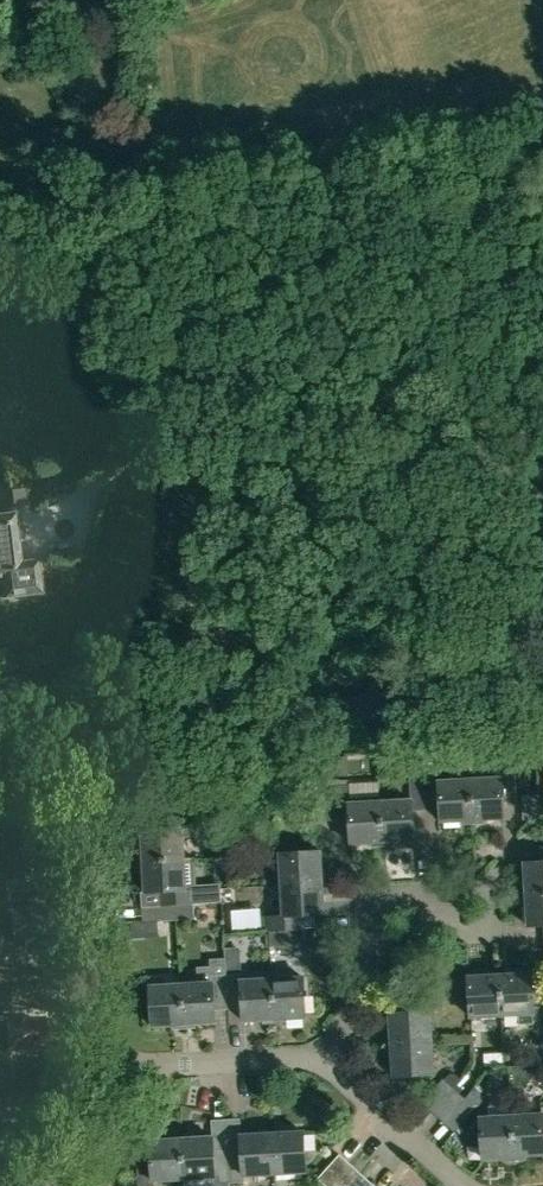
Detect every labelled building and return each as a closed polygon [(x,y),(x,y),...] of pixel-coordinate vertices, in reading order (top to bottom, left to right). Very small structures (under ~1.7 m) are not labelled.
[(2,578),(5,596),(42,591),(38,558),(21,561),(15,512),(0,514),(0,579),(2,578)] [(347,757),(332,758),(333,776),(348,776),(347,757)] [(503,818),(502,803),(517,802),(515,770),(500,771),(499,761),(469,763),(469,779),(472,820),(503,818)] [(426,807),(440,807),(441,822),(472,820),(469,779),(439,781),(438,774),(424,775),(426,807)] [(380,801),(382,842),(413,840),(411,808),(426,807),(424,775),(409,776),(411,800),(380,801)] [(350,803),(349,785),(319,787),(321,819),(349,817),(351,844),(382,842),(380,801),(350,803)] [(521,790),(522,811),(539,810),(537,789),(521,790)] [(142,857),(142,861),(184,859),(182,838),(189,837),(189,828),(199,828),(198,812),(156,815),(157,829),(141,830),(142,848),(140,848),(139,857),(142,857)] [(541,847),(542,862),(524,863),(525,895),(542,894),(542,847),(541,847)] [(320,851),(279,854),(281,885),(322,883),(320,851)] [(185,876),(184,859),(142,861),(143,864),(139,865),(142,873),(143,873),(144,892),(160,891),(161,906),(193,904),(192,889),(185,889),(185,876)] [(324,914),(322,883),(281,885),(283,916),(268,917),(268,932),(301,930),(300,915),(324,914)] [(525,895),(527,926),(542,925),(542,894),(525,895)] [(194,919),(193,904),(161,906),(162,921),(194,919)] [(10,911),(14,939),(49,933),(45,905),(10,911)] [(157,924),(131,926),(132,941),(158,939),(157,924)] [(301,930),(268,932),(269,947),(302,945),(301,930)] [(531,994),(530,973),(499,975),(501,1015),(518,1015),(519,1025),(533,1024),(542,998),(531,994)] [(242,1006),(243,1022),(274,1020),(271,978),(241,980),(240,974),(226,975),(228,1007),(242,1006)] [(211,975),(212,982),(181,984),(183,1025),(214,1023),(213,1008),(228,1007),(226,975),(211,975)] [(468,976),(471,1017),(501,1015),(499,975),(468,976)] [(305,1018),(302,977),(271,978),(274,1020),(305,1018)] [(149,986),(152,1027),(183,1025),(181,984),(149,986)] [(437,1011),(436,997),(404,998),(405,1014),(389,1015),(391,1045),(432,1043),(430,1011),(437,1011)] [(11,1073),(10,1050),(45,1048),(43,1019),(0,1022),(0,1074),(11,1073)] [(391,1045),(392,1075),(433,1073),(432,1043),(391,1045)] [(443,1079),(421,1102),(432,1112),(454,1089),(457,1085),(462,1080),(455,1074),(449,1074),(444,1080),(443,1079)] [(443,1122),(454,1132),(476,1109),(481,1103),(480,1093),(483,1090),(477,1084),(474,1087),(475,1088),(465,1099),(465,1098),(443,1122)] [(443,1122),(465,1098),(454,1089),(432,1112),(443,1122)] [(484,1117),(480,1117),(482,1157),(514,1155),(511,1115),(510,1104),(490,1105),(484,1112),(484,1117)] [(541,1107),(541,1113),(511,1115),(514,1155),(542,1154),(542,1107),(541,1107)] [(302,1131),(271,1133),(273,1174),(304,1172),(302,1131)] [(240,1135),(241,1150),(227,1150),(228,1172),(229,1183),(243,1182),(243,1176),(273,1174),(271,1133),(240,1135)] [(180,1138),(183,1179),(184,1185),(197,1185),(197,1178),(214,1177),(214,1184),(229,1183),(228,1172),(227,1150),(212,1151),(212,1136),(180,1138)] [(150,1155),(136,1156),(138,1185),(153,1185),(153,1181),(183,1179),(180,1138),(149,1140),(150,1155)] [(317,1178),(326,1185),(331,1185),(350,1165),(338,1154),(317,1178)] [(350,1165),(331,1185),(350,1185),(361,1174),(350,1165)] [(361,1174),(350,1185),(374,1185),(361,1174)]
